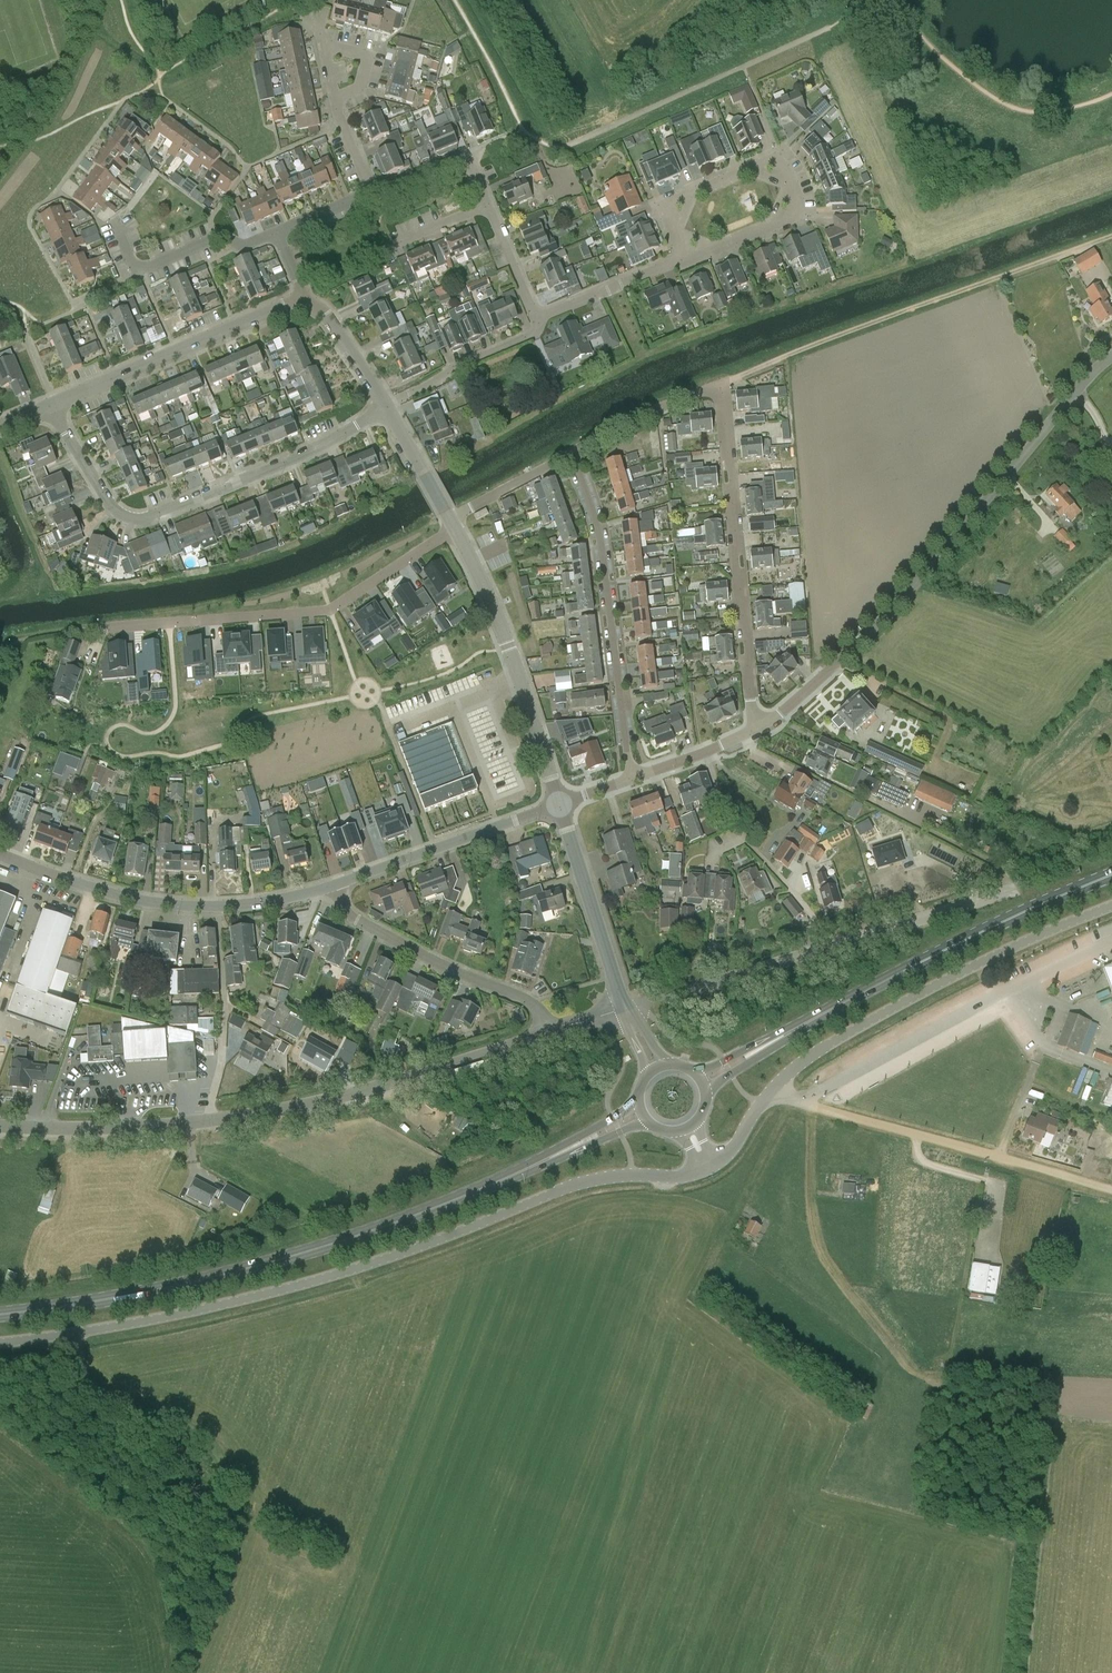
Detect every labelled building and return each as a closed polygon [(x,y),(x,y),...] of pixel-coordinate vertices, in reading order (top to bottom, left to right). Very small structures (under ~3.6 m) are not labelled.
[(276,6),(281,3),(280,0),(273,0),(268,3),(271,8),(276,6)] [(344,24),(345,24),(350,3),(351,0),(343,0),(343,1),(340,0),(338,0),(333,21),(337,22),(336,25),(343,27),(344,24)] [(350,3),(345,24),(356,27),(362,6),(363,0),(351,0),(350,3)] [(393,1),(389,0),(388,0),(385,12),(379,33),(391,36),(393,30),(399,31),(401,29),(404,16),(390,13),(392,4),(393,4),(393,1)] [(356,27),(368,30),(373,9),(362,6),(356,27)] [(373,9),(368,30),(379,33),(385,12),(373,9)] [(274,43),(280,42),(281,48),(303,43),(300,31),(294,33),(278,36),(277,32),(272,33),(274,43)] [(254,37),(255,46),(264,46),(263,37),(254,37)] [(400,39),(397,50),(418,56),(426,58),(428,53),(420,51),(422,44),(400,39)] [(303,43),(281,48),(283,60),(305,55),(303,43)] [(418,56),(397,50),(394,62),(415,68),(418,56)] [(305,55),(283,60),(286,72),(308,67),(305,55)] [(394,62),(391,74),(412,79),(415,68),(394,62)] [(430,71),(437,73),(439,64),(432,62),(430,71)] [(255,72),(256,78),(262,76),(260,67),(254,68),(254,69),(256,68),(257,71),(255,72)] [(282,85),(288,83),(310,79),(308,67),(286,72),(279,73),(282,85)] [(469,69),(461,75),(468,84),(476,78),(469,69)] [(391,74),(388,85),(409,91),(412,79),(391,74)] [(257,83),(258,90),(265,88),(263,79),(257,80),(258,80),(259,83),(257,83)] [(310,79),(288,83),(282,85),(284,97),(291,95),(313,91),(310,79)] [(409,91),(388,85),(384,97),(406,103),(406,102),(412,104),(415,92),(409,91)] [(737,90),(742,100),(747,113),(757,109),(748,86),(737,90)] [(424,94),(431,96),(433,90),(425,88),(424,94)] [(260,95),(261,101),(267,100),(265,91),(259,92),(261,92),(262,95),(260,95)] [(313,91),(291,95),(293,107),(315,102),(313,91)] [(458,145),(450,126),(456,123),(444,93),(437,95),(448,122),(437,126),(440,133),(447,150),(458,145)] [(799,128),(811,118),(803,110),(805,109),(798,93),(774,102),(781,119),(788,116),(799,128)] [(315,102),(293,107),(296,119),(318,114),(315,102)] [(825,102),(813,113),(819,119),(830,108),(825,102)] [(460,120),(468,116),(477,138),(493,131),(484,109),(472,114),(468,104),(455,109),(460,120)] [(832,118),(837,110),(833,107),(828,115),(832,118)] [(271,111),(274,123),(284,121),(281,109),(271,111)] [(690,110),(669,117),(672,125),(692,117),(690,110)] [(363,120),(363,121),(362,124),(364,129),(367,130),(368,131),(385,124),(380,113),(363,120)] [(318,114),(296,119),(288,121),(289,126),(297,124),(298,131),(320,126),(318,114)] [(167,140),(178,125),(167,117),(149,140),(153,143),(160,135),(167,140)] [(758,144),(752,130),(759,127),(755,117),(743,122),(745,126),(733,131),(742,151),(758,144)] [(117,132),(132,143),(137,136),(145,142),(149,138),(145,135),(151,128),(143,122),(137,129),(125,121),(117,132)] [(447,150),(440,133),(437,126),(426,131),(422,121),(416,123),(422,137),(427,135),(435,155),(447,150)] [(809,156),(826,145),(822,140),(830,132),(820,121),(809,132),(813,136),(801,147),(809,156)] [(398,131),(389,135),(385,124),(368,131),(373,142),(386,137),(389,142),(401,137),(398,131)] [(167,154),(171,157),(188,133),(178,125),(167,140),(173,145),(167,154)] [(719,147),(729,143),(721,125),(708,131),(712,141),(704,144),(712,164),(724,159),(719,147)] [(132,143),(117,132),(109,142),(124,154),(129,147),(143,157),(146,153),(132,143)] [(181,151),(188,156),(199,141),(188,133),(171,157),(175,159),(181,151)] [(832,140),(836,148),(851,141),(847,133),(832,140)] [(318,154),(330,149),(325,137),(313,142),(318,154)] [(377,154),(378,155),(377,155),(375,158),(379,166),(399,158),(396,151),(403,148),(401,143),(403,142),(401,137),(389,142),(391,148),(377,154)] [(665,140),(672,156),(660,161),(668,180),(680,175),(675,162),(682,159),(676,146),(673,137),(665,140)] [(712,164),(704,144),(697,147),(693,137),(680,142),(685,156),(693,153),(700,169),(712,164)] [(193,172),(210,149),(199,141),(188,156),(195,161),(189,170),(193,172)] [(124,154),(109,142),(101,153),(125,170),(127,167),(119,161),(124,154)] [(843,146),(846,153),(855,149),(852,142),(843,146)] [(826,145),(809,156),(815,169),(833,161),(826,145)] [(421,162),(429,159),(424,147),(416,151),(421,162)] [(152,158),(156,152),(151,148),(146,155),(152,158)] [(203,167),(209,172),(210,172),(218,161),(221,157),(213,152),(213,151),(210,149),(193,172),(196,175),(203,167)] [(108,175),(109,175),(113,168),(122,174),(125,170),(101,153),(93,164),(97,167),(108,175)] [(303,165),(307,163),(304,156),(302,153),(296,156),(301,166),(303,165)] [(849,162),(852,170),(863,165),(859,157),(849,162)] [(320,162),(323,168),(323,167),(330,182),(338,179),(328,158),(320,162)] [(399,158),(379,166),(382,174),(385,175),(386,175),(387,176),(411,166),(409,161),(401,164),(399,158)] [(140,165),(152,172),(155,166),(144,159),(140,165)] [(208,190),(211,192),(229,169),(218,161),(210,172),(209,172),(204,179),(212,184),(208,190)] [(282,161),(278,163),(278,165),(279,165),(282,174),(294,201),(298,199),(303,196),(306,195),(299,178),(291,181),(288,175),(287,172),(282,161)] [(320,162),(313,165),(311,161),(307,163),(319,190),(331,185),(330,182),(323,167),(323,168),(320,162)] [(668,180),(660,161),(649,166),(647,162),(639,165),(645,178),(652,175),(656,185),(668,180)] [(833,161),(815,169),(820,182),(839,174),(833,161)] [(307,175),(299,178),(306,195),(319,190),(307,163),(303,165),(307,175)] [(279,165),(278,165),(274,167),(278,176),(282,174),(279,165)] [(532,201),(523,180),(540,172),(537,165),(515,174),(518,181),(517,182),(518,183),(503,189),(511,207),(518,204),(521,205),(532,201)] [(143,183),(151,173),(142,166),(134,175),(143,183)] [(121,184),(115,180),(109,175),(108,175),(97,167),(90,177),(107,190),(112,183),(118,187),(121,184)] [(229,169),(211,192),(214,195),(218,189),(226,195),(239,177),(229,169)] [(585,183),(592,180),(587,170),(580,173),(585,183)] [(282,185),(274,189),(275,191),(282,206),(294,201),(282,174),(278,176),(282,185)] [(839,174),(820,182),(825,194),(845,190),(839,174)] [(626,205),(639,200),(629,176),(605,187),(613,205),(610,206),(614,214),(603,219),(601,213),(594,216),(600,232),(620,224),(617,216),(629,211),(626,205)] [(82,188),(105,205),(107,202),(101,198),(107,190),(90,177),(82,188)] [(170,181),(177,186),(179,182),(173,177),(170,181)] [(183,185),(181,189),(191,196),(195,190),(191,186),(189,189),(183,185)] [(91,212),(97,205),(102,209),(105,205),(82,188),(73,199),(91,212)] [(275,191),(267,194),(264,188),(260,189),(272,216),(284,211),(282,206),(275,191)] [(259,197),(251,201),(259,222),(272,216),(260,189),(256,191),(259,197)] [(845,190),(825,194),(826,206),(842,206),(842,212),(856,211),(856,196),(846,197),(845,190)] [(584,196),(578,197),(583,214),(589,212),(584,196)] [(247,227),(259,222),(251,201),(242,205),(239,198),(235,200),(247,227)] [(76,215),(83,212),(74,205),(69,207),(73,216),(76,215)] [(40,215),(46,228),(73,217),(71,213),(65,216),(61,207),(40,215)] [(233,225),(240,222),(234,209),(228,212),(233,225)] [(91,217),(83,212),(76,215),(79,222),(91,217)] [(525,242),(544,235),(539,222),(545,219),(542,213),(528,219),(531,225),(520,229),(525,242)] [(74,220),(73,217),(46,228),(51,240),(71,232),(68,223),(74,220)] [(833,252),(857,242),(856,217),(835,218),(836,228),(828,228),(828,231),(825,232),(833,252)] [(634,244),(654,235),(649,223),(630,231),(627,224),(615,229),(620,241),(630,236),(634,244)] [(95,227),(87,230),(90,237),(98,233),(95,227)] [(468,230),(457,235),(464,254),(468,252),(469,254),(476,251),(475,249),(476,249),(479,257),(487,254),(480,237),(472,240),(468,230)] [(51,240),(56,252),(83,241),(82,237),(75,240),(71,232),(51,240)] [(544,235),(525,242),(531,255),(541,250),(544,256),(558,250),(555,244),(554,245),(549,232),(544,235)] [(463,254),(464,254),(457,235),(445,240),(448,248),(441,251),(446,261),(456,257),(456,259),(464,256),(463,254)] [(642,255),(659,248),(654,235),(634,244),(637,251),(628,255),(633,267),(645,262),(642,255)] [(812,248),(804,252),(798,236),(783,242),(788,253),(785,254),(789,262),(791,261),(792,262),(799,259),(802,268),(818,262),(812,248)] [(85,245),(83,241),(56,252),(62,265),(67,263),(82,256),(78,247),(85,245)] [(429,246),(418,251),(425,270),(437,265),(438,268),(447,264),(446,261),(441,251),(433,254),(429,246)] [(776,267),(783,264),(779,255),(772,258),(768,249),(754,255),(758,264),(755,265),(761,278),(777,271),(776,267)] [(558,253),(560,259),(567,256),(564,250),(558,253)] [(1081,275),(1102,263),(1094,250),(1073,262),(1081,275)] [(234,263),(239,276),(255,270),(255,268),(251,260),(260,256),(257,251),(249,255),(249,257),(234,263)] [(429,278),(425,270),(418,251),(406,256),(412,271),(405,274),(410,286),(429,278)] [(67,263),(72,275),(99,263),(97,259),(87,263),(84,255),(82,256),(67,263)] [(560,259),(541,267),(546,278),(565,270),(560,259)] [(741,286),(747,284),(744,277),(743,278),(736,262),(722,268),(726,278),(719,280),(727,299),(737,294),(734,287),(740,285),(741,286)] [(101,268),(99,263),(72,275),(77,288),(95,280),(91,272),(101,268)] [(239,276),(245,289),(261,282),(260,280),(267,277),(264,269),(265,269),(263,264),(255,268),(255,270),(239,276)] [(169,283),(175,297),(191,289),(191,287),(187,279),(202,273),(207,270),(205,266),(200,268),(184,275),(185,277),(169,283)] [(565,270),(546,278),(550,290),(564,284),(567,290),(579,285),(572,268),(565,270)] [(596,270),(599,282),(608,280),(605,268),(596,270)] [(698,300),(713,293),(705,275),(690,282),(698,300)] [(269,277),(267,277),(260,280),(261,282),(245,289),(251,303),(267,296),(262,285),(271,281),(269,277)] [(467,287),(470,293),(490,285),(487,278),(467,287)] [(368,296),(371,302),(385,295),(393,291),(388,281),(373,289),(369,279),(352,287),(359,300),(368,296)] [(175,297),(181,309),(197,302),(196,300),(193,292),(201,289),(199,284),(191,287),(191,289),(175,297)] [(652,311),(676,301),(668,284),(645,294),(652,311)] [(1111,317),(1111,313),(1106,302),(1105,302),(1103,299),(1107,297),(1099,284),(1086,292),(1095,307),(1090,310),(1095,320),(1097,318),(1101,324),(1111,317)] [(447,287),(436,291),(440,302),(451,298),(447,287)] [(492,288),(485,291),(488,298),(495,295),(492,288)] [(512,320),(518,317),(513,305),(518,303),(513,291),(502,296),(504,302),(498,304),(507,325),(513,323),(512,320)] [(712,297),(718,311),(728,307),(723,293),(712,297)] [(369,311),(376,324),(392,316),(386,303),(388,302),(385,295),(371,302),(374,309),(369,311)] [(208,304),(207,301),(213,299),(212,296),(205,299),(205,297),(196,300),(197,302),(181,309),(183,315),(182,316),(181,318),(183,322),(185,323),(186,322),(186,323),(203,316),(199,308),(208,304)] [(137,308),(134,299),(118,306),(120,312),(111,315),(117,328),(133,321),(132,320),(129,311),(137,308)] [(500,325),(501,328),(507,325),(498,304),(491,307),(489,301),(477,306),(482,318),(489,316),(494,327),(500,325)] [(449,312),(455,327),(458,334),(464,331),(468,342),(470,341),(471,342),(473,343),(479,340),(480,338),(479,337),(481,336),(476,326),(482,323),(476,308),(464,313),(463,312),(457,315),(455,310),(449,312)] [(693,311),(681,315),(685,323),(696,319),(693,311)] [(117,328),(123,341),(139,335),(134,324),(143,321),(141,316),(132,320),(133,321),(117,328)] [(398,329),(392,316),(376,324),(382,337),(391,332),(394,338),(408,332),(405,326),(398,329)] [(434,334),(440,331),(434,316),(427,319),(434,334)] [(441,329),(454,325),(451,319),(439,323),(441,329)] [(609,319),(595,325),(580,332),(576,323),(559,330),(564,341),(545,348),(547,354),(556,350),(558,355),(565,352),(568,359),(579,355),(580,359),(592,353),(587,342),(600,336),(600,338),(601,338),(606,350),(620,345),(609,319)] [(65,328),(49,334),(55,347),(71,341),(71,338),(67,331),(75,327),(73,322),(64,326),(65,328)] [(146,346),(166,337),(161,325),(141,333),(146,346)] [(463,346),(458,334),(455,327),(445,331),(444,329),(440,331),(434,334),(437,342),(440,349),(448,346),(451,351),(452,350),(453,352),(455,352),(461,350),(462,348),(461,346),(463,346)] [(278,357),(286,354),(285,352),(302,345),(296,332),(280,339),(284,349),(276,352),(278,357)] [(393,348),(399,360),(415,353),(409,340),(412,339),(408,332),(394,338),(398,345),(393,348)] [(71,341),(55,347),(61,360),(77,354),(76,351),(73,343),(81,340),(79,335),(71,338),(71,341)] [(144,348),(139,335),(123,341),(128,355),(144,348)] [(440,349),(437,342),(432,344),(435,353),(441,351),(440,349)] [(77,354),(61,360),(66,374),(83,367),(80,360),(100,351),(96,343),(76,351),(77,354)] [(283,370),(292,367),(291,365),(307,358),(302,345),(285,352),(286,354),(290,362),(281,365),(283,368),(283,370)] [(264,363),(257,348),(244,354),(251,369),(253,368),(261,365),(264,374),(269,372),(265,363),(264,363)] [(418,359),(415,353),(399,360),(405,374),(410,371),(413,378),(427,372),(424,365),(427,364),(424,357),(418,359)] [(251,369),(244,354),(231,359),(238,375),(240,374),(248,370),(251,379),(256,377),(253,368),(251,369)] [(16,382),(18,386),(24,383),(13,358),(0,363),(0,383),(2,388),(16,382)] [(313,371),(312,370),(307,358),(291,365),(292,367),(295,375),(287,378),(289,383),(298,379),(297,378),(301,376),(300,376),(313,371)] [(238,375),(231,359),(218,364),(225,380),(227,379),(235,376),(238,385),(243,383),(240,374),(238,375)] [(225,380),(218,364),(205,370),(211,386),(222,382),(225,390),(230,388),(227,379),(225,380)] [(298,395),(307,391),(306,389),(322,382),(316,369),(312,370),(313,371),(300,376),(301,376),(305,386),(296,389),(298,395)] [(197,374),(183,379),(190,395),(192,395),(200,391),(204,400),(205,404),(211,401),(210,398),(209,398),(204,387),(203,388),(197,374)] [(190,395),(183,379),(171,385),(177,401),(179,400),(187,397),(191,405),(196,403),(192,395),(190,395)] [(301,381),(286,387),(288,392),(303,385),(301,381)] [(304,407),(312,404),(311,402),(327,395),(322,382),(306,389),(307,391),(310,399),(302,402),(304,407)] [(171,385),(158,390),(164,406),(167,405),(174,402),(178,411),(183,408),(179,400),(177,401),(171,385)] [(756,389),(756,391),(736,393),(737,402),(770,399),(775,399),(773,387),(756,389)] [(248,401),(261,397),(259,389),(246,392),(248,401)] [(164,406),(158,390),(145,396),(152,412),(153,411),(161,408),(165,416),(170,414),(167,405),(164,406)] [(318,415),(333,408),(327,395),(311,402),(312,404),(316,412),(307,415),(309,420),(319,416),(318,415)] [(421,410),(426,423),(443,417),(438,404),(440,403),(437,395),(423,401),(425,408),(421,410)] [(135,410),(138,417),(149,413),(152,421),(157,419),(153,411),(152,412),(145,396),(132,402),(135,410)] [(738,412),(751,410),(751,414),(772,412),(770,399),(737,402),(738,412)] [(94,419),(100,432),(116,425),(115,424),(112,416),(118,413),(115,404),(99,410),(101,416),(94,419)] [(279,413),(282,420),(294,416),(291,409),(279,413)] [(279,414),(276,415),(273,416),(277,424),(279,423),(285,440),(299,434),(292,418),(282,422),(279,414)] [(681,418),(681,426),(712,423),(711,414),(690,415),(690,416),(681,418)] [(745,425),(758,424),(765,423),(764,416),(757,417),(757,416),(744,417),(745,425)] [(446,423),(443,417),(426,423),(431,437),(433,436),(436,443),(453,436),(451,429),(453,428),(450,422),(446,423)] [(272,445),(276,443),(285,440),(279,423),(277,424),(269,428),(265,419),(260,421),(263,430),(264,430),(266,429),(272,445)] [(116,425),(100,432),(105,445),(121,438),(121,436),(117,428),(126,425),(125,422),(124,420),(115,424),(116,425)] [(691,434),(713,432),(712,423),(681,426),(677,426),(678,433),(691,432),(691,434)] [(161,434),(173,429),(171,424),(159,429),(161,434)] [(253,434),(259,450),(272,445),(266,429),(264,430),(263,430),(256,433),(252,425),(247,427),(251,435),(253,434)] [(482,431),(479,425),(472,428),(474,434),(482,431)] [(240,439),(246,455),(259,450),(253,434),(251,435),(243,438),(239,430),(234,432),(238,440),(240,439)] [(121,438),(105,445),(111,458),(115,456),(127,451),(123,441),(131,438),(130,436),(129,433),(121,436),(121,438)] [(675,434),(667,435),(669,453),(677,452),(675,434)] [(227,446),(233,461),(246,455),(240,439),(238,440),(230,443),(227,435),(221,437),(225,446),(227,446)] [(30,452),(33,459),(52,451),(47,440),(35,445),(32,439),(20,444),(25,455),(30,452)] [(203,448),(209,464),(223,459),(216,443),(206,447),(203,439),(197,441),(201,449),(203,448)] [(740,441),(741,450),(762,449),(762,441),(762,439),(740,441)] [(115,456),(121,469),(137,463),(136,461),(132,453),(141,449),(140,446),(139,444),(130,448),(130,450),(127,451),(115,456)] [(190,454),(196,470),(209,464),(203,448),(201,449),(193,453),(189,444),(184,446),(188,455),(190,454)] [(177,459),(183,475),(196,470),(190,454),(188,455),(180,458),(177,449),(171,451),(175,460),(177,459)] [(742,460),(763,458),(763,457),(762,449),(741,450),(742,460)] [(57,462),(52,451),(33,459),(36,466),(30,468),(35,479),(47,474),(44,467),(57,462)] [(373,451),(359,457),(366,474),(373,471),(375,476),(388,471),(381,454),(374,456),(373,451)] [(628,463),(639,460),(637,453),(626,456),(628,463)] [(676,455),(677,465),(691,463),(690,453),(676,455)] [(162,465),(163,465),(170,480),(183,475),(177,459),(175,460),(167,463),(164,454),(158,456),(162,465)] [(155,455),(148,458),(151,465),(158,463),(155,455)] [(137,463),(121,469),(126,482),(142,476),(141,473),(138,465),(146,462),(145,460),(144,457),(136,461),(137,463)] [(359,477),(366,474),(359,457),(345,462),(347,467),(341,470),(348,487),(361,482),(359,477)] [(606,462),(610,475),(624,471),(620,458),(606,462)] [(331,463),(317,469),(324,486),(325,489),(338,484),(341,490),(348,487),(341,470),(335,472),(331,463)] [(716,469),(703,470),(703,464),(684,466),(686,481),(689,480),(696,480),(717,478),(716,469)] [(632,476),(643,473),(641,466),(630,469),(632,476)] [(317,489),(324,486),(317,469),(303,474),(308,486),(302,489),(308,503),(315,500),(313,495),(319,493),(317,489)] [(142,476),(126,482),(132,496),(148,489),(143,478),(152,475),(151,472),(150,470),(141,473),(142,476)] [(628,484),(624,471),(610,475),(613,488),(628,484)] [(165,481),(162,473),(154,476),(157,485),(165,481)] [(775,483),(785,482),(785,473),(774,474),(775,483)] [(44,487),(47,494),(66,486),(62,475),(49,480),(47,474),(35,479),(39,489),(44,487)] [(636,489),(647,486),(644,478),(634,481),(634,482),(636,489)] [(697,489),(718,487),(717,478),(696,480),(689,480),(689,489),(696,488),(697,489)] [(547,500),(560,495),(555,479),(541,484),(547,500)] [(613,488),(617,501),(631,497),(630,491),(636,489),(634,482),(628,484),(613,488)] [(64,501),(64,500),(71,497),(66,486),(47,494),(42,496),(47,507),(43,509),(45,515),(57,510),(62,508),(61,505),(63,504),(64,501)] [(1071,522),(1081,512),(1073,505),(1074,504),(1056,486),(1046,496),(1058,508),(1055,511),(1056,512),(1055,512),(1061,517),(1063,515),(1064,514),(1071,522)] [(301,506),(308,503),(302,489),(296,491),(294,487),(280,492),(287,509),(300,504),(301,506)] [(745,492),(746,505),(762,503),(761,490),(745,492)] [(640,502),(650,499),(648,491),(637,494),(640,502)] [(274,515),(287,509),(280,492),(266,497),(268,502),(262,505),(270,526),(277,523),(274,515)] [(566,510),(560,495),(547,500),(552,515),(566,510)] [(635,510),(631,497),(617,501),(621,514),(635,510)] [(501,502),(505,513),(517,509),(513,498),(501,502)] [(681,501),(671,502),(672,511),(682,510),(681,501)] [(747,518),(764,516),(763,511),(783,509),(783,502),(762,503),(746,505),(747,518)] [(254,503),(240,508),(247,525),(260,520),(264,528),(270,526),(262,505),(255,507),(254,503)] [(334,507),(337,516),(348,513),(346,504),(334,507)] [(234,531),(247,525),(240,508),(226,514),(228,519),(217,523),(223,537),(234,533),(234,531)] [(489,514),(486,509),(474,516),(477,521),(489,514)] [(546,509),(538,511),(541,519),(548,516),(546,509)] [(55,524),(58,531),(77,522),(72,511),(60,517),(57,510),(45,515),(50,526),(55,524)] [(571,525),(566,510),(552,515),(558,530),(571,525)] [(653,512),(653,511),(640,515),(641,516),(641,523),(652,521),(654,521),(653,512)] [(206,514),(190,520),(199,544),(215,537),(216,540),(223,537),(217,523),(215,520),(209,522),(206,514)] [(548,516),(541,519),(543,526),(551,523),(548,516)] [(749,521),(750,533),(775,531),(774,518),(749,521)] [(200,546),(199,544),(190,520),(174,527),(178,535),(171,537),(179,555),(185,552),(184,550),(192,547),(193,549),(196,550),(199,549),(200,546)] [(77,523),(77,522),(58,531),(61,537),(55,539),(60,550),(72,545),(69,539),(82,534),(81,532),(84,530),(81,523),(77,523)] [(624,537),(638,535),(637,522),(622,524),(624,537)] [(706,536),(723,535),(721,522),(704,523),(706,536)] [(577,540),(571,525),(558,530),(563,545),(577,540)] [(1061,528),(1055,537),(1065,544),(1071,536),(1061,528)] [(676,531),(676,538),(695,536),(694,529),(676,531)] [(165,540),(162,532),(146,538),(155,561),(171,555),(172,558),(179,555),(171,537),(165,540)] [(657,540),(656,538),(656,533),(645,534),(646,541),(657,540)] [(638,535),(624,537),(625,550),(640,548),(638,535)] [(707,549),(724,548),(723,535),(706,536),(694,537),(694,545),(706,544),(707,549)] [(98,560),(105,541),(93,537),(89,549),(83,547),(77,563),(96,569),(98,560)] [(140,568),(155,561),(146,538),(130,544),(133,552),(127,555),(129,559),(129,560),(134,573),(141,570),(140,568)] [(549,541),(552,548),(558,546),(556,538),(549,541)] [(238,551),(240,559),(278,547),(276,540),(238,551)] [(116,545),(105,541),(98,560),(105,562),(103,568),(114,572),(118,559),(112,557),(116,545)] [(573,565),(587,563),(585,546),(571,548),(573,565)] [(658,554),(657,546),(647,547),(648,555),(658,554)] [(627,563),(627,564),(642,562),(640,548),(625,550),(626,556),(624,556),(625,563),(627,563)] [(122,549),(119,556),(129,559),(127,555),(124,549),(122,549)] [(772,559),(772,551),(772,549),(750,551),(751,561),(772,559)] [(559,551),(560,559),(567,558),(567,550),(559,551)] [(718,551),(705,553),(707,561),(719,559),(718,551)] [(659,559),(648,560),(649,568),(660,567),(659,559)] [(772,559),(751,561),(752,570),(773,568),(773,567),(772,559)] [(134,573),(129,560),(121,564),(126,576),(134,573)] [(424,583),(423,584),(438,606),(450,598),(446,591),(456,584),(441,561),(424,572),(430,580),(428,581),(430,583),(426,586),(424,583)] [(642,562),(627,564),(629,577),(643,575),(642,562)] [(587,563),(573,565),(575,581),(589,579),(587,563)] [(562,574),(563,583),(570,582),(569,574),(562,574)] [(527,576),(520,578),(525,600),(532,599),(527,576)] [(589,579),(575,581),(577,597),(591,596),(589,579)] [(662,582),(652,583),(653,591),(663,590),(662,582)] [(700,595),(728,592),(727,583),(706,585),(706,586),(699,586),(700,595)] [(997,583),(995,594),(1008,596),(1010,586),(997,583)] [(631,600),(647,598),(645,584),(630,586),(631,600)] [(775,602),(776,615),(791,614),(791,612),(806,611),(804,584),(788,585),(790,601),(775,602)] [(408,586),(393,596),(401,608),(397,610),(397,609),(396,610),(402,619),(403,618),(402,618),(406,615),(408,619),(416,614),(420,620),(436,609),(425,593),(417,598),(414,595),(408,586)] [(763,598),(773,597),(772,586),(762,587),(763,598)] [(707,603),(728,601),(728,592),(700,595),(700,603),(707,603)] [(579,614),(593,612),(591,596),(577,597),(578,604),(571,605),(566,605),(567,615),(572,614),(572,613),(579,612),(579,614)] [(664,596),(654,597),(655,604),(665,603),(664,596)] [(647,598),(631,600),(633,613),(648,611),(647,598)] [(538,603),(530,604),(531,612),(539,611),(538,603)] [(756,617),(773,616),(772,603),(755,605),(756,617)] [(371,604),(363,609),(380,635),(390,628),(394,634),(403,628),(392,611),(384,617),(375,604),(372,605),(371,604)] [(370,642),(380,635),(363,609),(355,614),(356,616),(353,618),(362,631),(354,636),(365,653),(374,648),(370,642)] [(452,628),(468,617),(463,609),(447,619),(452,628)] [(633,613),(634,621),(635,626),(650,625),(649,618),(667,616),(667,609),(648,611),(633,613)] [(684,621),(696,619),(695,611),(683,613),(684,621)] [(440,614),(434,618),(444,633),(450,629),(440,614)] [(773,616),(756,617),(758,630),(774,629),(781,628),(780,620),(773,620),(773,616)] [(582,637),(596,635),(594,619),(580,620),(582,637)] [(575,622),(568,623),(569,631),(576,630),(575,622)] [(668,629),(667,622),(657,623),(658,631),(668,629)] [(650,625),(635,626),(636,640),(651,638),(650,625)] [(791,629),(792,640),(808,638),(807,627),(791,629)] [(323,629),(303,631),(303,635),(305,657),(325,656),(324,653),(327,653),(326,644),(324,644),(323,629)] [(273,633),(268,634),(270,658),(280,657),(281,664),(294,663),(293,648),(285,649),(284,632),(282,633),(282,631),(273,631),(273,633)] [(698,631),(682,632),(683,643),(699,641),(698,631)] [(245,633),(236,634),(238,665),(250,664),(251,672),(261,672),(260,653),(260,652),(250,653),(249,637),(249,635),(246,635),(245,633)] [(225,655),(215,656),(217,675),(227,674),(226,666),(238,665),(236,634),(226,635),(227,637),(223,637),(225,655)] [(584,653),(598,651),(596,635),(582,637),(583,645),(578,646),(571,646),(572,654),(579,653),(584,653)] [(403,639),(409,651),(416,648),(410,636),(403,639)] [(710,647),(716,647),(717,651),(733,650),(732,637),(709,639),(710,647)] [(213,679),(211,651),(202,652),(201,641),(200,638),(186,639),(187,649),(183,650),(185,667),(193,666),(194,680),(213,679)] [(82,673),(70,668),(72,663),(74,663),(81,645),(68,640),(61,659),(64,660),(56,680),(63,682),(61,687),(75,693),(82,673)] [(142,643),(143,655),(144,666),(138,667),(140,692),(150,691),(149,674),(162,673),(159,642),(142,643)] [(117,679),(135,678),(133,656),(126,656),(125,645),(120,646),(120,644),(109,645),(109,655),(106,655),(99,673),(116,672),(117,679)] [(541,645),(541,656),(553,655),(552,644),(541,645)] [(669,645),(659,646),(660,654),(670,652),(669,645)] [(639,662),(654,661),(653,647),(638,649),(639,662)] [(711,665),(734,663),(733,650),(717,651),(717,656),(710,656),(711,665)] [(586,669),(600,667),(598,651),(584,653),(586,669)] [(775,663),(788,678),(795,672),(794,670),(798,667),(786,653),(775,663)] [(654,661),(639,662),(641,676),(656,674),(655,667),(662,667),(672,665),(671,658),(661,660),(654,661)] [(305,661),(297,661),(298,671),(306,671),(306,665),(305,661)] [(788,678),(775,663),(765,672),(777,686),(780,683),(781,684),(788,678)] [(588,685),(602,683),(600,667),(586,669),(588,685)] [(555,671),(556,691),(572,690),(571,670),(555,671)] [(673,671),(662,673),(663,680),(674,678),(673,671)] [(542,686),(555,686),(555,673),(542,673),(542,686)] [(656,674),(641,676),(643,689),(657,687),(656,674)] [(714,679),(707,682),(711,691),(717,688),(714,679)] [(205,691),(214,690),(213,680),(206,681),(206,684),(204,684),(205,691)] [(139,702),(138,684),(126,685),(128,703),(139,702)] [(717,702),(724,721),(733,718),(732,716),(737,714),(731,699),(735,697),(732,690),(721,694),(723,700),(717,702)] [(565,691),(554,693),(556,705),(567,703),(565,691)] [(715,691),(706,693),(707,700),(716,699),(715,691)] [(591,695),(591,692),(571,694),(572,709),(587,708),(587,709),(605,707),(603,693),(591,695)] [(662,700),(669,699),(668,692),(661,693),(662,700)] [(662,700),(661,693),(654,695),(655,702),(662,700)] [(853,735),(875,715),(859,697),(831,722),(839,731),(845,726),(853,735)] [(724,721),(717,702),(703,707),(710,725),(715,723),(715,725),(724,721)] [(680,720),(688,718),(683,704),(669,709),(672,716),(666,719),(672,736),(684,731),(680,720)] [(666,719),(665,716),(656,719),(660,729),(651,732),(657,747),(674,741),(672,736),(666,719)] [(580,738),(593,733),(588,720),(567,722),(571,732),(577,730),(580,738)] [(399,744),(413,781),(412,782),(413,785),(415,784),(420,798),(433,793),(446,788),(459,783),(465,781),(461,771),(444,728),(452,725),(452,724),(450,725),(444,727),(442,728),(435,731),(435,730),(433,731),(434,731),(427,734),(425,734),(425,735),(418,737),(416,738),(409,740),(407,741),(401,744),(399,744)] [(468,766),(452,725),(444,728),(461,771),(465,781),(473,778),(470,770),(468,766)] [(404,733),(396,736),(399,744),(401,744),(407,741),(404,733)] [(815,750),(835,760),(835,759),(834,759),(835,756),(850,762),(851,762),(854,753),(855,753),(840,746),(822,738),(816,750),(815,750)] [(15,739),(13,747),(26,750),(28,743),(15,739)] [(588,771),(604,765),(596,742),(569,752),(575,768),(586,764),(588,771)] [(919,778),(921,774),(924,767),(869,742),(866,750),(864,754),(919,778)] [(4,778),(14,781),(24,752),(15,749),(4,778)] [(827,776),(835,760),(815,750),(812,757),(811,756),(806,767),(817,772),(816,775),(826,779),(827,776)] [(861,757),(854,753),(851,762),(858,765),(861,757)] [(100,786),(107,769),(98,766),(93,779),(95,780),(94,784),(100,786)] [(874,771),(865,767),(863,772),(871,776),(874,771)] [(107,769),(104,777),(112,780),(115,772),(107,769)] [(699,805),(715,799),(707,774),(691,779),(692,785),(698,802),(699,805)] [(791,778),(787,786),(804,796),(810,786),(815,789),(813,792),(825,799),(832,787),(821,780),(819,783),(812,780),(812,781),(806,777),(805,780),(797,775),(794,780),(791,778)] [(465,781),(459,783),(465,798),(477,793),(478,790),(478,789),(473,778),(465,781)] [(359,805),(349,779),(340,782),(350,808),(359,805)] [(318,791),(314,781),(307,784),(310,794),(318,791)] [(878,781),(874,790),(871,795),(903,809),(909,795),(878,781)] [(459,783),(446,788),(452,803),(465,798),(459,783)] [(817,805),(804,796),(787,786),(784,784),(775,799),(795,811),(797,807),(801,809),(803,804),(814,811),(817,805)] [(171,800),(183,800),(183,785),(171,785),(171,800)] [(698,802),(692,785),(679,789),(684,806),(698,802)] [(930,786),(925,797),(937,803),(942,792),(930,786)] [(446,788),(433,793),(439,808),(452,803),(446,788)] [(420,798),(425,812),(425,813),(439,808),(433,793),(420,798)] [(664,812),(658,795),(643,801),(655,833),(653,828),(660,826),(656,815),(664,812)] [(950,795),(945,806),(951,809),(956,798),(950,795)] [(19,841),(34,802),(15,796),(1,834),(19,841)] [(149,813),(159,814),(160,798),(150,797),(149,813)] [(655,833),(643,801),(629,806),(634,821),(632,821),(636,831),(646,828),(649,835),(655,833)] [(863,806),(855,802),(847,817),(855,821),(863,806)] [(400,807),(387,811),(396,838),(404,835),(403,834),(409,832),(400,807)] [(195,824),(206,823),(205,808),(195,808),(195,824)] [(265,811),(266,818),(278,816),(276,808),(265,811)] [(260,810),(249,811),(249,818),(242,818),(243,827),(261,826),(260,810)] [(387,811),(374,816),(382,841),(388,839),(388,841),(396,838),(387,811)] [(666,814),(671,830),(680,827),(675,811),(666,814)] [(35,843),(52,850),(58,833),(60,827),(50,823),(52,818),(38,813),(33,825),(41,827),(35,843)] [(691,842),(701,839),(691,814),(682,817),(691,842)] [(286,815),(276,818),(267,819),(272,840),(280,838),(291,835),(286,815)] [(873,829),(868,820),(855,827),(860,836),(873,829)] [(354,823),(341,827),(349,853),(363,848),(354,823)] [(197,845),(205,845),(204,825),(196,825),(196,835),(197,845)] [(801,825),(798,831),(806,836),(800,850),(810,855),(820,834),(801,825)] [(158,844),(171,845),(172,826),(160,826),(158,844)] [(341,827),(327,832),(336,857),(349,853),(341,827)] [(635,885),(631,875),(640,872),(634,852),(636,852),(629,828),(603,836),(609,858),(618,855),(622,868),(608,873),(614,892),(635,885)] [(234,849),(234,848),(233,829),(218,830),(219,850),(220,850),(234,849)] [(794,829),(786,840),(796,848),(804,837),(794,829)] [(67,836),(58,833),(52,850),(66,855),(72,839),(79,841),(81,834),(69,830),(67,836)] [(105,830),(102,842),(99,841),(94,858),(111,864),(117,847),(112,845),(116,833),(105,830)] [(515,864),(520,880),(529,877),(527,870),(551,863),(542,838),(520,845),(524,858),(523,859),(523,861),(515,864)] [(284,856),(287,855),(290,867),(309,863),(306,850),(303,840),(282,845),(284,856)] [(774,860),(787,868),(799,850),(787,842),(774,860)] [(905,860),(900,842),(873,851),(879,868),(905,860)] [(144,877),(148,849),(129,846),(125,874),(144,877)] [(166,857),(165,857),(165,872),(182,872),(183,857),(174,857),(174,847),(166,847),(166,857)] [(815,847),(811,858),(822,862),(826,850),(815,847)] [(191,857),(183,857),(182,872),(200,873),(200,858),(199,858),(199,848),(192,848),(191,857)] [(221,873),(236,873),(235,854),(234,855),(220,855),(216,855),(216,865),(220,864),(221,873)] [(252,872),(271,869),(269,854),(250,857),(252,872)] [(669,878),(681,878),(680,854),(668,854),(669,878)] [(755,869),(739,877),(752,904),(774,891),(765,874),(759,877),(755,869)] [(449,902),(455,887),(454,883),(446,886),(440,870),(418,877),(422,887),(420,888),(424,899),(435,895),(438,896),(443,895),(445,901),(449,902)] [(840,906),(839,904),(841,903),(836,887),(838,887),(835,877),(827,879),(825,874),(817,876),(820,886),(821,885),(822,890),(820,891),(825,908),(833,906),(834,908),(840,906)] [(709,900),(710,888),(703,887),(704,878),(690,876),(688,891),(684,890),(683,898),(687,898),(687,904),(700,905),(702,904),(703,900),(709,900)] [(660,891),(680,895),(682,881),(662,877),(660,891)] [(717,879),(716,888),(710,888),(709,900),(724,902),(723,912),(733,913),(734,895),(730,894),(731,880),(717,879)] [(413,894),(406,896),(402,885),(387,890),(387,888),(371,894),(375,906),(382,903),(386,912),(406,905),(409,914),(419,910),(413,894)] [(533,898),(530,889),(524,891),(516,893),(519,903),(533,898)] [(537,896),(543,913),(545,920),(553,917),(551,911),(565,906),(560,890),(544,895),(543,894),(537,896)] [(0,893),(0,943),(6,929),(5,929),(17,900),(0,893)] [(794,903),(788,908),(796,918),(802,913),(794,903)] [(682,908),(680,925),(693,926),(694,908),(682,908)] [(62,956),(68,938),(74,921),(44,911),(17,987),(18,987),(48,997),(57,971),(62,956)] [(679,911),(661,911),(661,929),(678,929),(679,911)] [(480,956),(485,942),(474,938),(480,923),(473,920),(469,930),(458,926),(462,916),(450,912),(440,937),(449,940),(451,935),(466,941),(463,949),(480,956)] [(87,932),(90,933),(91,934),(90,939),(103,943),(104,937),(110,917),(95,913),(92,923),(89,922),(87,932)] [(532,930),(533,916),(520,915),(519,929),(532,930)] [(297,933),(296,933),(296,924),(293,924),(291,922),(289,921),(286,920),(284,922),(283,924),(279,924),(279,945),(297,946),(297,933)] [(134,942),(137,928),(117,923),(114,937),(134,942)] [(312,943),(324,948),(321,957),(327,960),(337,933),(319,926),(312,943)] [(227,973),(241,972),(240,966),(257,964),(253,927),(231,929),(234,959),(225,960),(227,973)] [(17,934),(6,929),(0,943),(0,975),(17,934)] [(216,949),(217,949),(215,931),(199,932),(201,950),(216,949)] [(528,935),(517,931),(515,936),(527,940),(528,935)] [(179,938),(150,934),(142,933),(139,946),(138,958),(176,963),(179,938)] [(337,933),(327,960),(326,963),(340,969),(345,957),(352,940),(337,933)] [(83,943),(68,938),(62,956),(77,961),(83,943)] [(109,956),(117,958),(120,944),(112,942),(109,956)] [(531,977),(540,949),(521,943),(512,971),(531,977)] [(218,970),(216,949),(201,950),(203,971),(218,970)] [(303,950),(298,965),(295,975),(305,979),(314,954),(303,950)] [(83,963),(77,961),(62,956),(57,971),(78,978),(83,963)] [(131,983),(136,961),(126,958),(120,981),(131,983)] [(386,981),(393,966),(380,959),(372,975),(371,975),(367,982),(377,987),(372,997),(380,1001),(376,1010),(389,1016),(400,994),(403,988),(390,982),(390,983),(386,981)] [(283,960),(276,980),(274,985),(289,991),(295,975),(298,965),(283,960)] [(1101,969),(1111,996),(1111,964),(1101,969)] [(347,965),(341,977),(349,981),(355,968),(347,965)] [(184,971),(185,996),(219,995),(219,970),(218,970),(203,971),(184,971)] [(185,996),(184,971),(171,972),(171,996),(185,996)] [(241,972),(227,973),(228,987),(242,985),(241,972)] [(436,993),(438,989),(419,979),(412,993),(416,995),(424,999),(420,1006),(428,1010),(432,1009),(438,1012),(446,997),(436,993)] [(77,1007),(48,997),(18,987),(8,1015),(67,1036),(77,1007)] [(407,1014),(416,995),(412,993),(403,988),(400,994),(400,998),(396,1008),(407,1014)] [(285,1002),(288,990),(280,989),(278,1000),(285,1002)] [(471,1027),(478,1012),(479,1009),(461,1001),(455,1013),(449,1010),(442,1023),(457,1030),(461,1023),(471,1027)] [(261,1020),(264,1022),(280,1030),(289,1014),(292,1009),(280,1003),(274,1013),(267,1009),(261,1020)] [(197,1008),(187,1008),(169,1008),(170,1026),(188,1026),(198,1026),(197,1008)] [(432,1023),(438,1012),(432,1009),(428,1010),(425,1016),(426,1021),(432,1023)] [(1080,1054),(1091,1022),(1092,1022),(1069,1013),(1057,1046),(1079,1054),(1080,1054)] [(289,1035),(298,1019),(289,1015),(280,1031),(289,1035)] [(166,1029),(121,1018),(122,1034),(123,1057),(124,1057),(125,1064),(168,1061),(166,1029)] [(1098,1025),(1091,1022),(1080,1054),(1086,1056),(1098,1025)] [(89,1049),(88,1049),(88,1055),(89,1063),(98,1063),(112,1062),(114,1061),(113,1057),(123,1057),(122,1034),(120,1034),(111,1035),(112,1048),(101,1048),(100,1027),(88,1028),(89,1049)] [(193,1033),(166,1027),(166,1029),(168,1061),(169,1075),(170,1075),(170,1082),(178,1081),(178,1074),(188,1074),(188,1081),(196,1080),(196,1073),(193,1033)] [(261,1037),(259,1041),(249,1035),(240,1051),(238,1055),(249,1062),(252,1057),(263,1063),(271,1048),(269,1046),(271,1043),(261,1037)] [(342,1049),(354,1055),(357,1046),(346,1041),(342,1049)] [(296,1061),(300,1053),(282,1043),(277,1051),(296,1061)] [(315,1050),(308,1046),(301,1059),(324,1072),(335,1053),(319,1044),(315,1050)] [(1093,1058),(1111,1065),(1111,1053),(1097,1048),(1093,1058)] [(30,1090),(31,1081),(44,1082),(46,1066),(33,1065),(33,1062),(12,1060),(11,1071),(10,1071),(9,1072),(8,1076),(10,1078),(9,1088),(30,1090)] [(1045,1132),(1046,1133),(1054,1136),(1059,1122),(1052,1120),(1049,1126),(1031,1119),(1023,1138),(1040,1144),(1045,1132)] [(1083,1153),(1090,1134),(1072,1127),(1070,1132),(1083,1137),(1078,1151),(1083,1153)] [(196,1180),(187,1197),(209,1209),(212,1204),(218,1191),(196,1180)] [(855,1195),(856,1185),(844,1183),(842,1193),(855,1195)] [(250,1199),(227,1186),(218,1201),(220,1202),(241,1214),(250,1199)] [(756,1239),(762,1227),(751,1221),(745,1233),(756,1239)] [(973,1264),(968,1291),(984,1293),(988,1267),(973,1264)] [(868,1421),(873,1406),(863,1402),(857,1417),(868,1421)]
